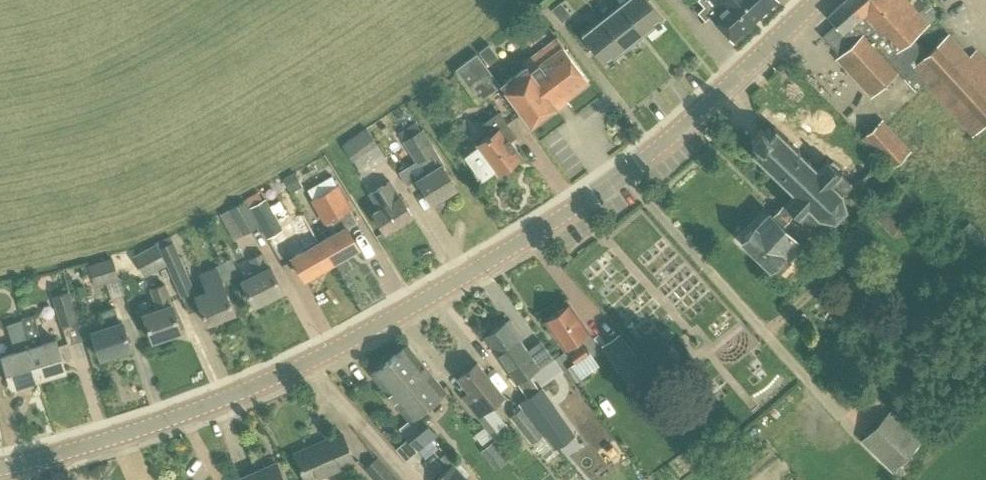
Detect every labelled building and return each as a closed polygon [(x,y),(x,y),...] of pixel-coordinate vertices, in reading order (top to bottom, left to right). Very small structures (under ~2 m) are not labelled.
[(644,33),(663,18),(649,0),(623,0),(620,2),(644,33)] [(753,22),(777,1),(776,0),(712,0),(718,7),(710,15),(733,41),(753,22)] [(827,16),(835,24),(822,36),(839,55),(835,59),(870,97),(898,72),(915,91),(923,83),(972,136),(983,126),(985,130),(985,61),(976,50),(969,56),(948,33),(926,53),(912,38),(929,24),(929,23),(939,14),(928,2),(918,10),(909,0),(844,0),(827,16)] [(561,21),(570,14),(560,1),(551,9),(561,21)] [(624,49),(644,33),(620,2),(600,18),(624,49)] [(605,64),(624,49),(600,18),(581,33),(605,64)] [(530,44),(544,34),(536,23),(522,33),(530,44)] [(588,81),(556,38),(524,62),(527,66),(501,85),(530,124),(588,81)] [(488,64),(498,57),(488,44),(479,51),(488,64)] [(479,101),(500,85),(477,53),(455,69),(467,85),(479,101)] [(661,99),(674,113),(681,107),(667,93),(661,99)] [(497,172),(520,156),(509,141),(517,136),(499,111),(491,116),(482,123),(490,134),(477,143),(497,172)] [(875,154),(891,170),(910,151),(882,119),(861,139),(875,154)] [(366,127),(341,144),(352,161),(377,143),(366,127)] [(768,134),(761,127),(749,139),(756,147),(751,153),(794,194),(785,204),(783,203),(772,215),(768,212),(740,240),(769,269),(770,267),(777,274),(790,261),(783,254),(797,240),(808,228),(809,228),(819,217),(834,221),(845,209),(841,194),(852,184),(840,173),(827,160),(818,170),(774,128),(768,134)] [(443,162),(422,128),(402,141),(416,163),(421,160),(428,172),(416,179),(431,203),(456,188),(441,164),(443,162)] [(293,172),(282,178),(290,192),(301,186),(293,172)] [(400,196),(390,180),(368,194),(378,210),(373,213),(384,232),(412,215),(401,196),(400,196)] [(357,222),(350,210),(352,209),(338,184),(310,200),(324,225),(330,221),(336,231),(318,241),(331,264),(359,248),(347,227),(357,222)] [(249,207),(267,239),(284,229),(266,197),(249,207)] [(234,240),(259,226),(245,200),(219,214),(234,240)] [(331,264),(318,241),(303,213),(291,220),(306,248),(291,256),(304,279),(331,264)] [(985,243),(985,239),(970,221),(956,235),(975,254),(976,253),(985,264),(985,243)] [(173,241),(159,247),(166,265),(180,297),(195,290),(173,241)] [(156,243),(133,256),(144,277),(166,265),(159,247),(156,243)] [(270,266),(263,251),(248,259),(255,273),(241,280),(254,305),(282,291),(270,266)] [(568,260),(572,256),(568,251),(563,256),(568,260)] [(118,279),(118,277),(111,254),(111,257),(81,266),(85,280),(92,278),(94,286),(106,283),(111,299),(125,294),(119,279),(118,279)] [(222,263),(229,278),(238,273),(231,258),(222,263)] [(223,281),(229,278),(222,263),(216,266),(198,273),(206,291),(195,296),(206,323),(235,312),(223,284),(224,284),(223,281)] [(152,341),(180,331),(171,304),(172,304),(165,283),(149,288),(157,309),(143,314),(152,341)] [(61,325),(78,319),(69,290),(52,296),(61,325)] [(575,363),(588,354),(578,339),(587,333),(568,305),(546,320),(565,348),(572,358),(575,363)] [(120,322),(115,306),(99,311),(104,327),(92,331),(89,320),(79,323),(84,340),(92,337),(99,359),(131,348),(122,321),(120,322)] [(21,319),(38,378),(64,370),(55,339),(41,343),(34,315),(20,318),(21,319)] [(10,386),(38,378),(21,319),(6,324),(14,351),(1,355),(10,386)] [(509,320),(484,338),(516,382),(531,403),(542,418),(555,409),(541,389),(539,390),(528,374),(538,367),(538,366),(519,340),(522,338),(509,320)] [(619,369),(636,358),(620,333),(602,345),(619,369)] [(407,345),(386,362),(370,374),(408,420),(398,428),(417,449),(418,451),(437,435),(418,412),(445,391),(407,345)] [(477,416),(503,395),(476,362),(456,378),(467,391),(461,396),(477,416)] [(561,375),(549,383),(562,403),(575,395),(561,375)] [(535,423),(524,407),(523,405),(509,416),(531,444),(543,433),(535,423)] [(601,408),(580,418),(588,436),(610,425),(601,408)] [(892,470),(921,440),(891,411),(862,441),(892,470)] [(567,451),(588,439),(584,431),(562,443),(567,451)] [(353,462),(341,433),(293,453),(305,479),(311,479),(353,462)] [(520,450),(502,436),(489,453),(506,467),(520,450)] [(570,455),(577,464),(594,451),(587,442),(570,455)] [(431,443),(415,459),(424,468),(440,452),(431,443)] [(276,462),(239,478),(240,479),(284,479),(276,462)] [(453,463),(434,479),(468,479),(453,463)]
